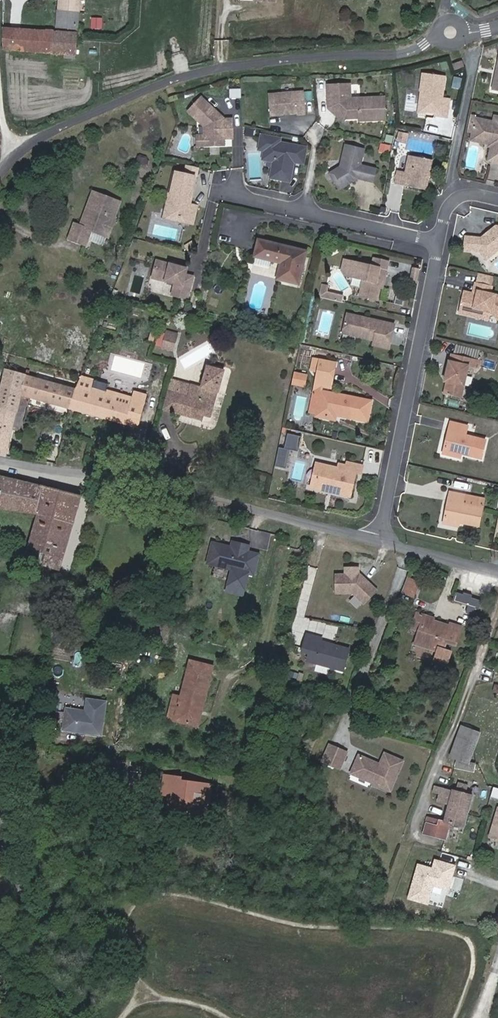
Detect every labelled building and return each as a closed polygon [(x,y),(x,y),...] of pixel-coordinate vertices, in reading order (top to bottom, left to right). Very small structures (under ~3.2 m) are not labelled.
[(1,47),(27,50),(63,52),(74,53),(78,0),(58,0),(56,31),(21,28),(1,27),(1,33),(1,47)] [(453,63),(455,70),(464,68),(462,61),(453,63)] [(446,77),(423,74),(421,91),(424,92),(423,105),(428,112),(440,113),(440,116),(448,118),(450,99),(443,98),(446,77)] [(350,84),(328,85),(328,100),(337,100),(337,104),(341,107),(337,110),(343,118),(359,118),(359,120),(385,119),(384,97),(350,99),(350,84)] [(240,89),(228,89),(228,99),(240,99),(240,89)] [(304,91),(269,94),(270,115),(297,113),(297,115),(306,114),(304,91)] [(424,92),(421,91),(418,113),(440,116),(440,113),(428,112),(423,105),(424,92)] [(201,98),(188,112),(205,126),(205,136),(205,146),(224,145),(224,138),(233,138),(232,119),(223,120),(223,118),(201,98)] [(337,100),(328,100),(329,107),(340,121),(343,118),(337,110),(341,107),(337,104),(337,100)] [(475,118),(471,136),(490,139),(489,144),(488,147),(491,148),(488,161),(497,163),(497,117),(494,116),(493,122),(475,118)] [(405,143),(408,134),(397,131),(395,141),(405,143)] [(280,138),(262,135),(259,146),(268,148),(266,156),(274,158),(272,169),(270,177),(289,181),(293,161),(293,159),(303,161),(306,148),(285,143),(285,146),(279,145),(279,142),(280,138)] [(470,140),(489,144),(490,139),(471,136),(470,140)] [(378,143),(377,153),(388,155),(389,145),(378,143)] [(365,150),(345,145),(340,167),(329,174),(339,191),(358,180),(373,183),(377,170),(360,166),(365,150)] [(261,167),(272,169),(274,158),(266,156),(268,148),(259,146),(259,149),(265,150),(261,167)] [(430,178),(433,162),(409,157),(406,174),(398,172),(395,186),(427,192),(429,182),(426,182),(427,177),(430,178)] [(400,159),(397,170),(403,171),(405,161),(400,159)] [(293,172),(290,182),(298,184),(301,174),(293,172)] [(196,178),(174,173),(170,193),(173,193),(170,205),(176,214),(186,217),(186,219),(193,221),(197,204),(190,202),(188,202),(189,199),(191,197),(196,178)] [(173,193),(170,193),(165,215),(186,219),(186,217),(176,214),(170,205),(173,193)] [(119,205),(92,194),(79,228),(73,226),(67,241),(84,247),(90,233),(100,237),(107,219),(112,221),(119,205)] [(112,221),(107,219),(100,237),(105,239),(112,221)] [(466,237),(464,251),(479,253),(486,261),(497,252),(497,227),(497,226),(492,230),(494,233),(488,238),(484,236),(481,238),(466,237)] [(254,254),(281,260),(278,276),(299,281),(306,248),(258,237),(254,254)] [(222,263),(222,252),(211,251),(211,263),(222,263)] [(388,258),(373,255),(372,263),(351,258),(349,268),(352,274),(363,277),(360,293),(377,297),(379,284),(382,272),(385,272),(388,258)] [(352,274),(349,268),(351,258),(343,256),(340,267),(343,272),(352,274)] [(190,269),(159,261),(154,279),(176,285),(173,296),(189,300),(196,277),(188,275),(190,269)] [(478,273),(476,282),(493,286),(495,277),(478,273)] [(483,310),(489,311),(497,319),(497,296),(491,295),(493,286),(476,282),(475,289),(478,290),(477,295),(474,294),(463,291),(458,312),(473,316),(475,308),(483,310)] [(328,285),(321,284),(319,296),(342,301),(343,295),(326,291),(328,285)] [(481,318),(483,310),(475,308),(473,316),(481,318)] [(347,311),(342,332),(373,338),(372,343),(387,347),(393,322),(347,311)] [(172,317),(165,315),(162,324),(169,326),(172,317)] [(166,334),(162,348),(173,351),(177,337),(166,334)] [(458,398),(467,366),(469,357),(452,353),(450,361),(448,361),(444,374),(448,375),(446,381),(442,394),(458,398)] [(318,371),(332,374),(335,361),(314,356),(312,368),(318,369),(318,371)] [(469,357),(467,366),(477,369),(479,360),(469,357)] [(223,371),(207,367),(201,388),(180,382),(172,413),(201,421),(203,415),(207,404),(214,406),(223,371)] [(69,410),(73,397),(74,390),(75,388),(69,386),(20,372),(19,375),(5,371),(4,378),(0,392),(0,455),(5,457),(7,457),(20,396),(69,410)] [(329,387),(332,374),(318,371),(315,384),(322,385),(329,387)] [(292,372),(290,382),(297,383),(299,373),(292,372)] [(73,397),(69,410),(124,426),(126,418),(139,422),(145,395),(133,392),(132,397),(106,389),(104,397),(91,393),(93,386),(95,380),(80,376),(78,381),(75,388),(74,390),(73,397)] [(322,385),(315,384),(309,410),(316,412),(321,390),(322,385)] [(106,389),(93,386),(91,393),(104,397),(106,389)] [(316,412),(315,416),(334,420),(335,414),(357,419),(361,399),(321,390),(316,412)] [(214,406),(207,404),(203,415),(210,417),(214,406)] [(139,422),(126,418),(124,426),(136,429),(139,422)] [(455,453),(461,454),(480,459),(484,440),(465,436),(467,426),(449,422),(442,453),(454,456),(455,453)] [(297,434),(285,431),(281,447),(293,450),(297,434)] [(343,470),(336,468),(319,464),(314,483),(326,486),(331,487),(330,492),(347,496),(353,473),(359,474),(361,466),(346,462),(345,466),(343,470)] [(314,483),(319,464),(314,463),(309,482),(314,483)] [(42,564),(61,570),(72,529),(82,497),(0,475),(0,509),(14,511),(38,515),(29,549),(39,552),(38,555),(45,557),(42,564)] [(455,524),(458,525),(478,529),(482,510),(461,505),(463,496),(449,493),(442,525),(454,527),(455,524)] [(249,546),(232,542),(231,548),(230,551),(226,550),(226,546),(212,543),(208,560),(215,562),(214,565),(242,572),(249,546)] [(39,563),(42,564),(45,557),(38,555),(36,561),(39,563)] [(333,574),(334,593),(352,593),(365,604),(377,590),(359,574),(358,574),(357,566),(344,567),(344,574),(333,574)] [(192,581),(208,584),(209,574),(194,572),(192,581)] [(237,590),(241,575),(232,573),(229,588),(237,590)] [(420,583),(408,578),(403,592),(415,597),(420,583)] [(457,595),(454,603),(469,608),(467,613),(469,614),(471,608),(480,611),(482,603),(473,600),(474,597),(465,594),(464,597),(457,595)] [(469,608),(454,603),(453,608),(467,613),(469,608)] [(410,629),(420,632),(422,624),(425,615),(416,612),(410,629)] [(422,624),(420,632),(417,641),(439,649),(435,663),(446,667),(451,653),(444,650),(447,642),(455,645),(461,627),(451,624),(450,626),(434,621),(434,619),(425,615),(422,624)] [(344,671),(350,649),(322,641),(323,639),(307,635),(302,653),(309,654),(308,662),(344,671)] [(106,648),(127,652),(128,644),(108,639),(106,648)] [(180,709),(177,721),(198,725),(213,666),(191,661),(182,697),(180,709)] [(24,693),(23,710),(33,711),(34,702),(35,694),(24,693)] [(108,700),(85,696),(83,709),(65,707),(62,730),(102,737),(108,700)] [(170,719),(177,721),(180,709),(182,697),(175,696),(171,711),(170,719)] [(462,727),(452,757),(460,760),(471,730),(462,727)] [(347,752),(330,744),(323,760),(340,768),(347,752)] [(390,790),(403,761),(385,753),(380,764),(379,768),(375,766),(376,762),(360,755),(352,773),(390,790)] [(174,798),(169,797),(167,808),(208,814),(212,786),(203,784),(203,786),(181,783),(182,777),(165,775),(163,790),(175,791),(174,798)] [(464,828),(472,796),(468,794),(469,786),(458,783),(456,791),(435,786),(431,801),(432,802),(423,834),(447,840),(450,825),(464,828)] [(162,796),(169,797),(174,798),(175,791),(163,790),(162,796)] [(457,865),(434,858),(431,867),(418,863),(407,898),(427,904),(432,886),(449,891),(457,865)]
